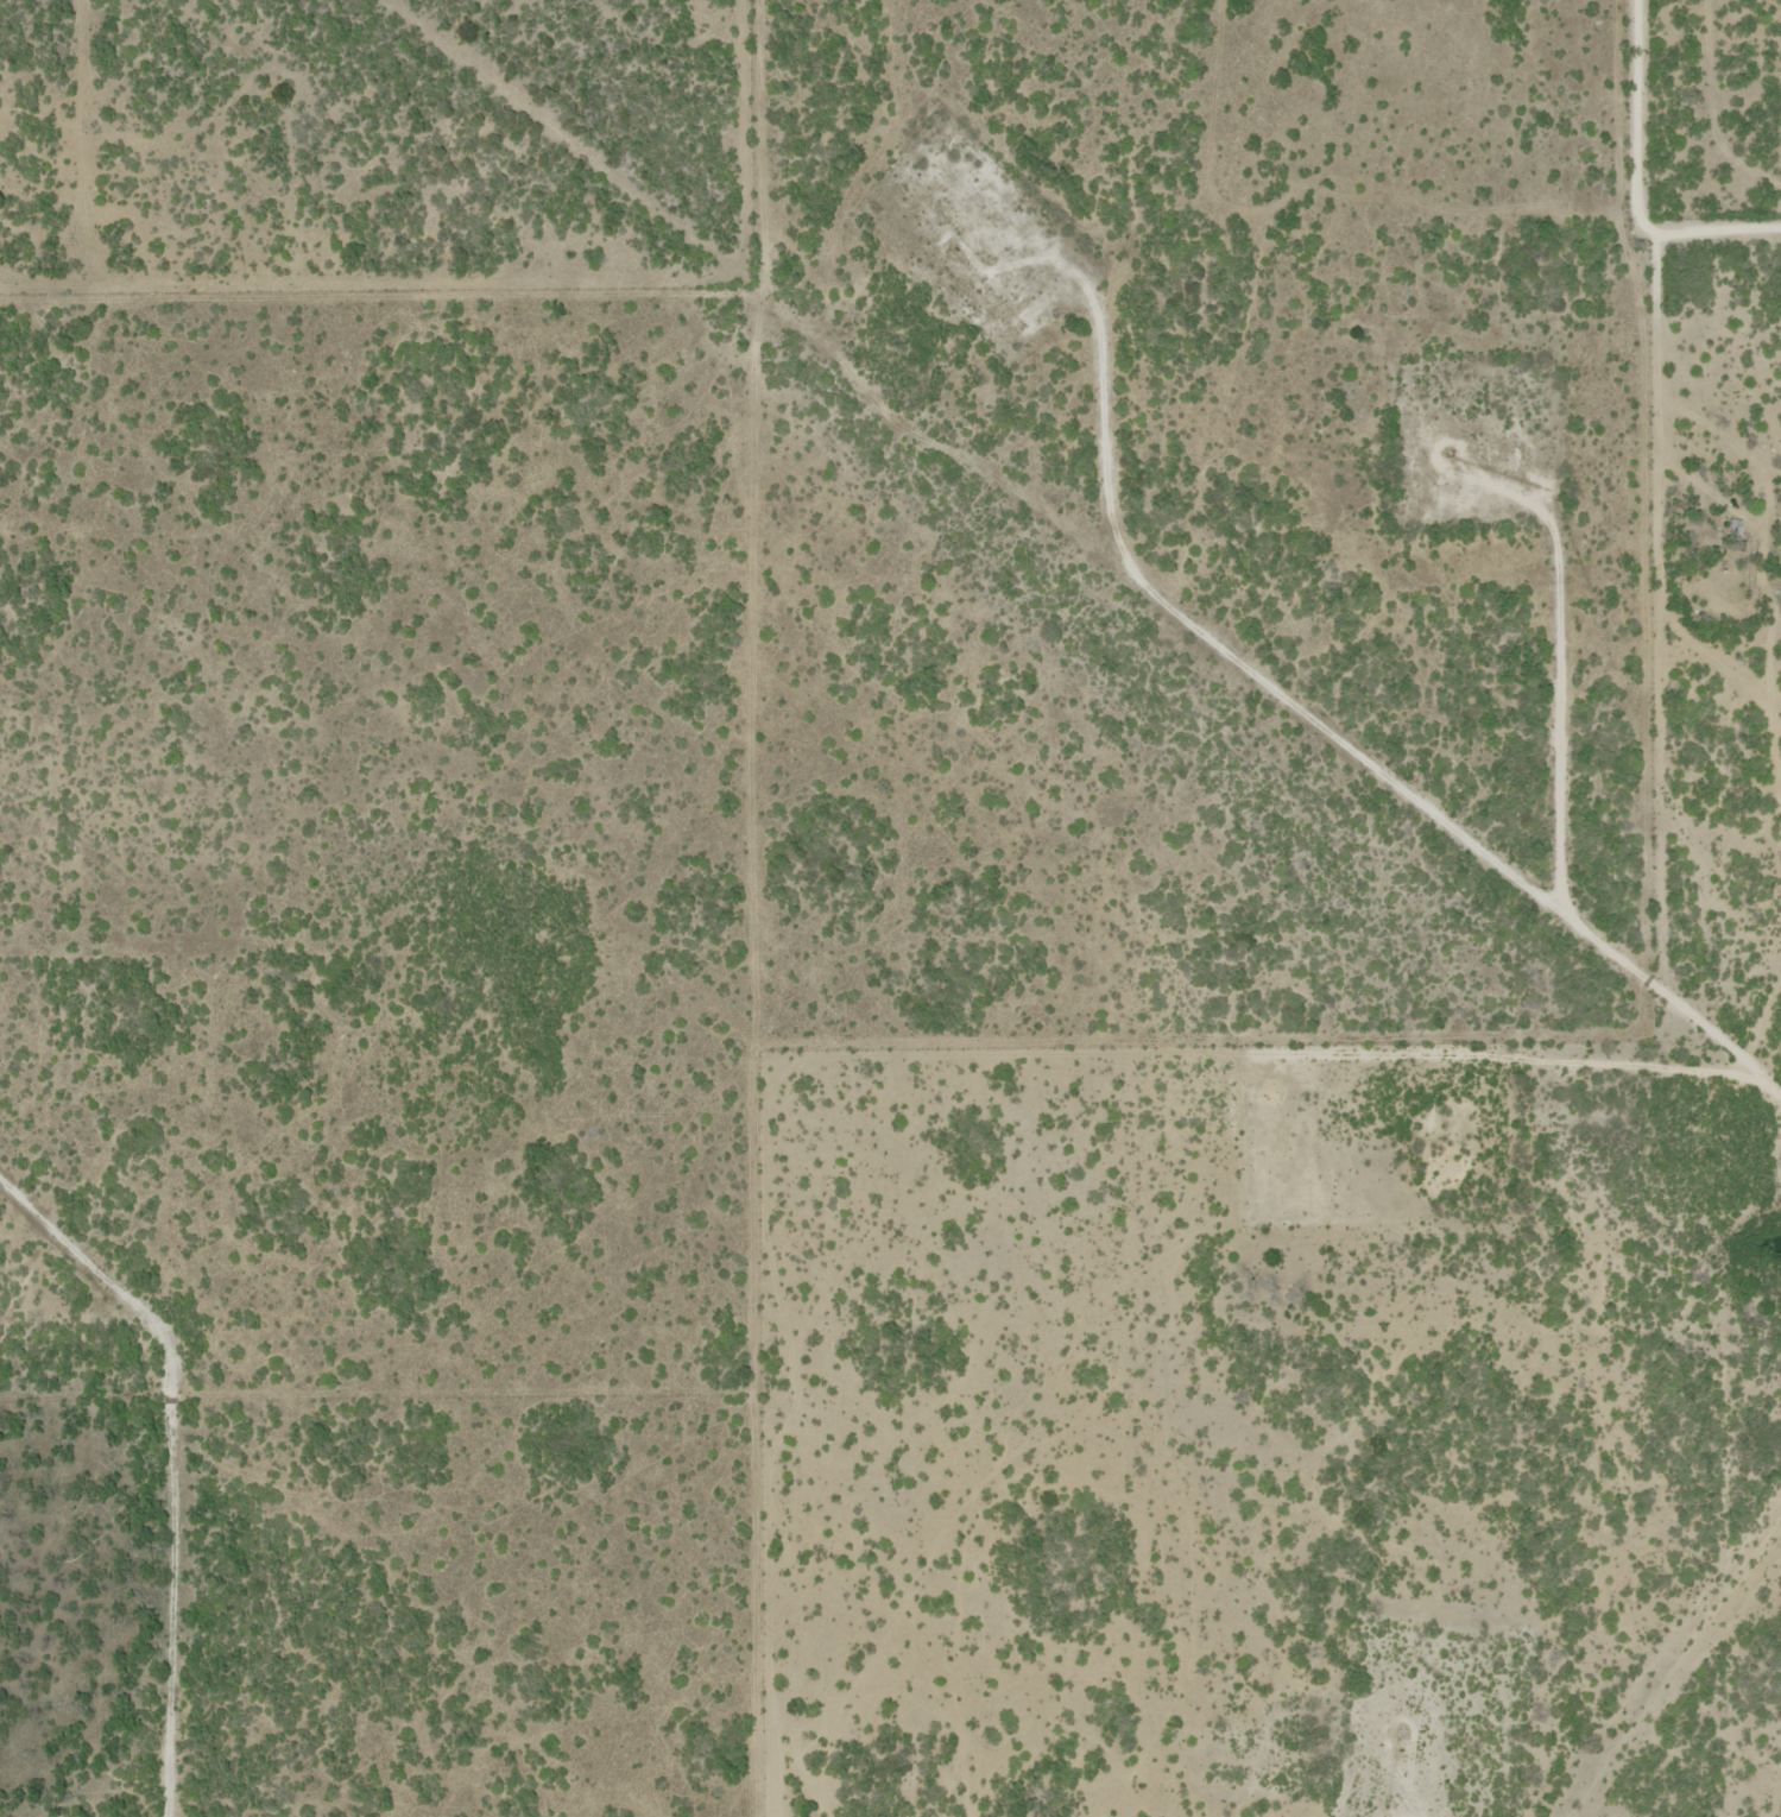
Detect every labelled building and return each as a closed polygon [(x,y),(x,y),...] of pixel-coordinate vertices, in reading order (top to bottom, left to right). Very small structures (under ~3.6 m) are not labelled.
[(1740,520),(1723,521),(1724,538),(1741,537),(1740,520)]
